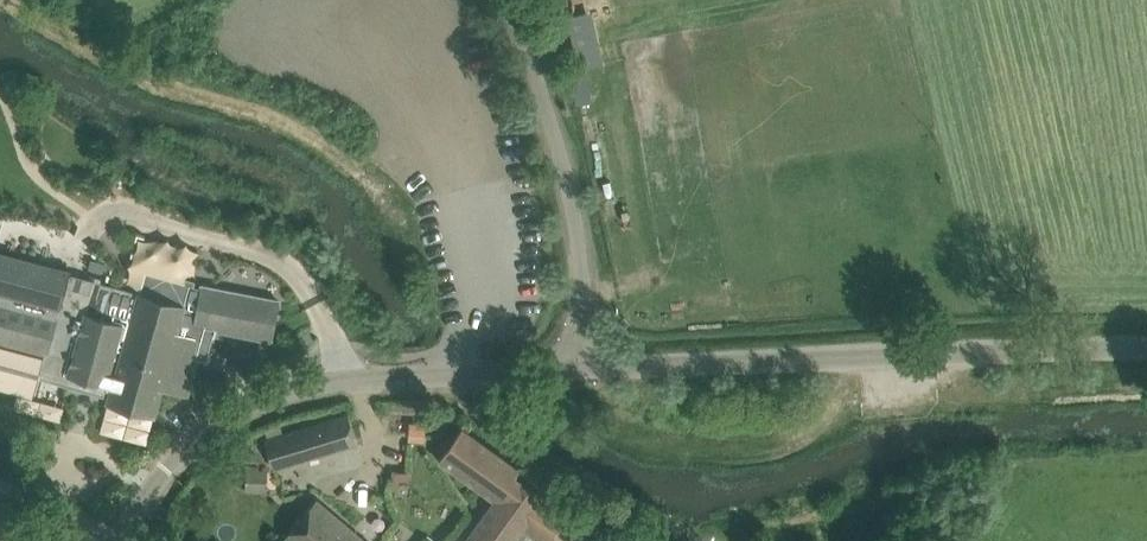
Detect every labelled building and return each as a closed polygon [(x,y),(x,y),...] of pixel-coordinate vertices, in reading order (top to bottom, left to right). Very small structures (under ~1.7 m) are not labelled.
[(575,71),(595,66),(588,38),(568,43),(575,71)] [(571,74),(578,105),(583,104),(576,73),(571,74)] [(34,297),(49,238),(0,225),(0,288),(34,297)] [(122,405),(154,414),(162,386),(187,393),(206,326),(272,339),(279,299),(203,284),(146,268),(140,290),(112,282),(111,284),(97,280),(92,295),(65,288),(58,316),(0,301),(0,340),(46,352),(40,376),(111,395),(109,402),(122,405)] [(267,437),(276,466),(357,441),(349,412),(267,437)] [(448,446),(439,458),(496,499),(465,540),(512,540),(522,527),(541,540),(559,540),(575,519),(515,475),(520,468),(462,427),(448,446)] [(246,491),(266,491),(266,471),(246,470),(246,491)] [(335,514),(317,499),(285,536),(292,540),(367,540),(335,514)]
